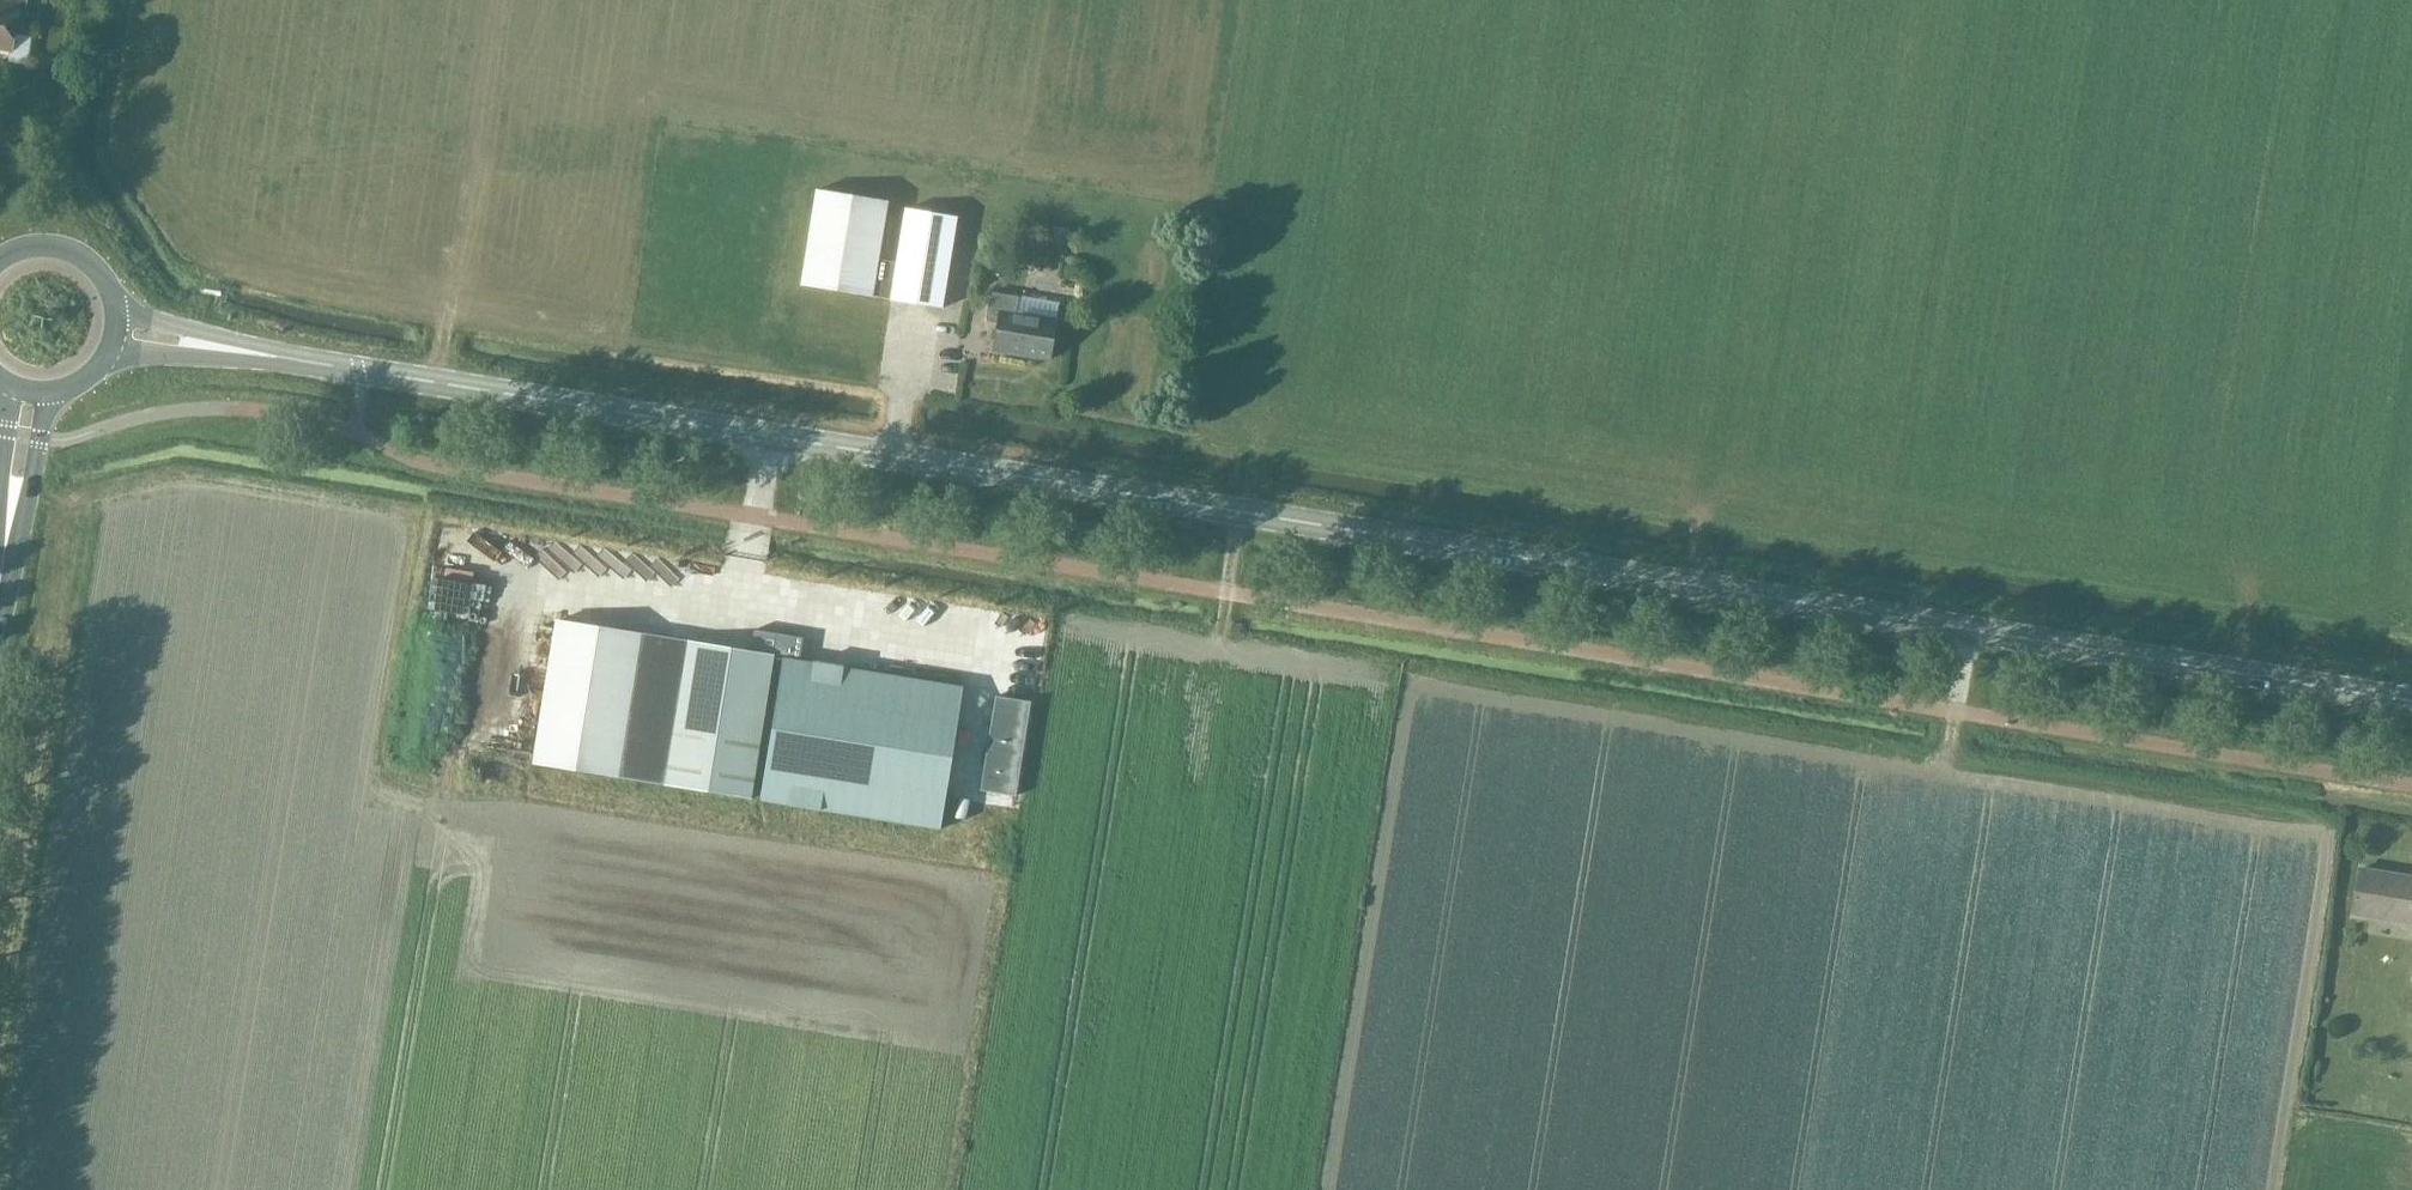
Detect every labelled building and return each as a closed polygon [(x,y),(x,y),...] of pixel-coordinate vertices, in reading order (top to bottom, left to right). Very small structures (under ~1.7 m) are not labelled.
[(12,50),(18,11),(25,13),(27,0),(0,0),(0,48),(12,50)] [(905,208),(897,262),(879,260),(887,201),(816,190),(801,286),(891,299),(891,300),(941,307),(955,216),(905,208)] [(1001,275),(999,294),(1022,297),(1024,277),(1001,275)] [(1009,343),(1007,354),(1049,361),(1056,321),(1015,314),(1018,298),(990,293),(986,319),(998,321),(995,341),(1009,343)] [(1070,309),(1060,308),(1058,321),(1068,323),(1070,309)] [(774,657),(686,643),(556,622),(534,763),(752,797),(774,657)] [(799,658),(803,638),(753,630),(750,650),(799,658)] [(759,800),(938,830),(961,688),(782,658),(759,800)] [(980,791),(1015,796),(1030,702),(995,696),(980,791)] [(2354,916),(2411,926),(2411,881),(2401,879),(2402,875),(2362,868),(2354,916)] [(2405,1056),(2403,1067),(2411,1069),(2411,1057),(2405,1056)]
